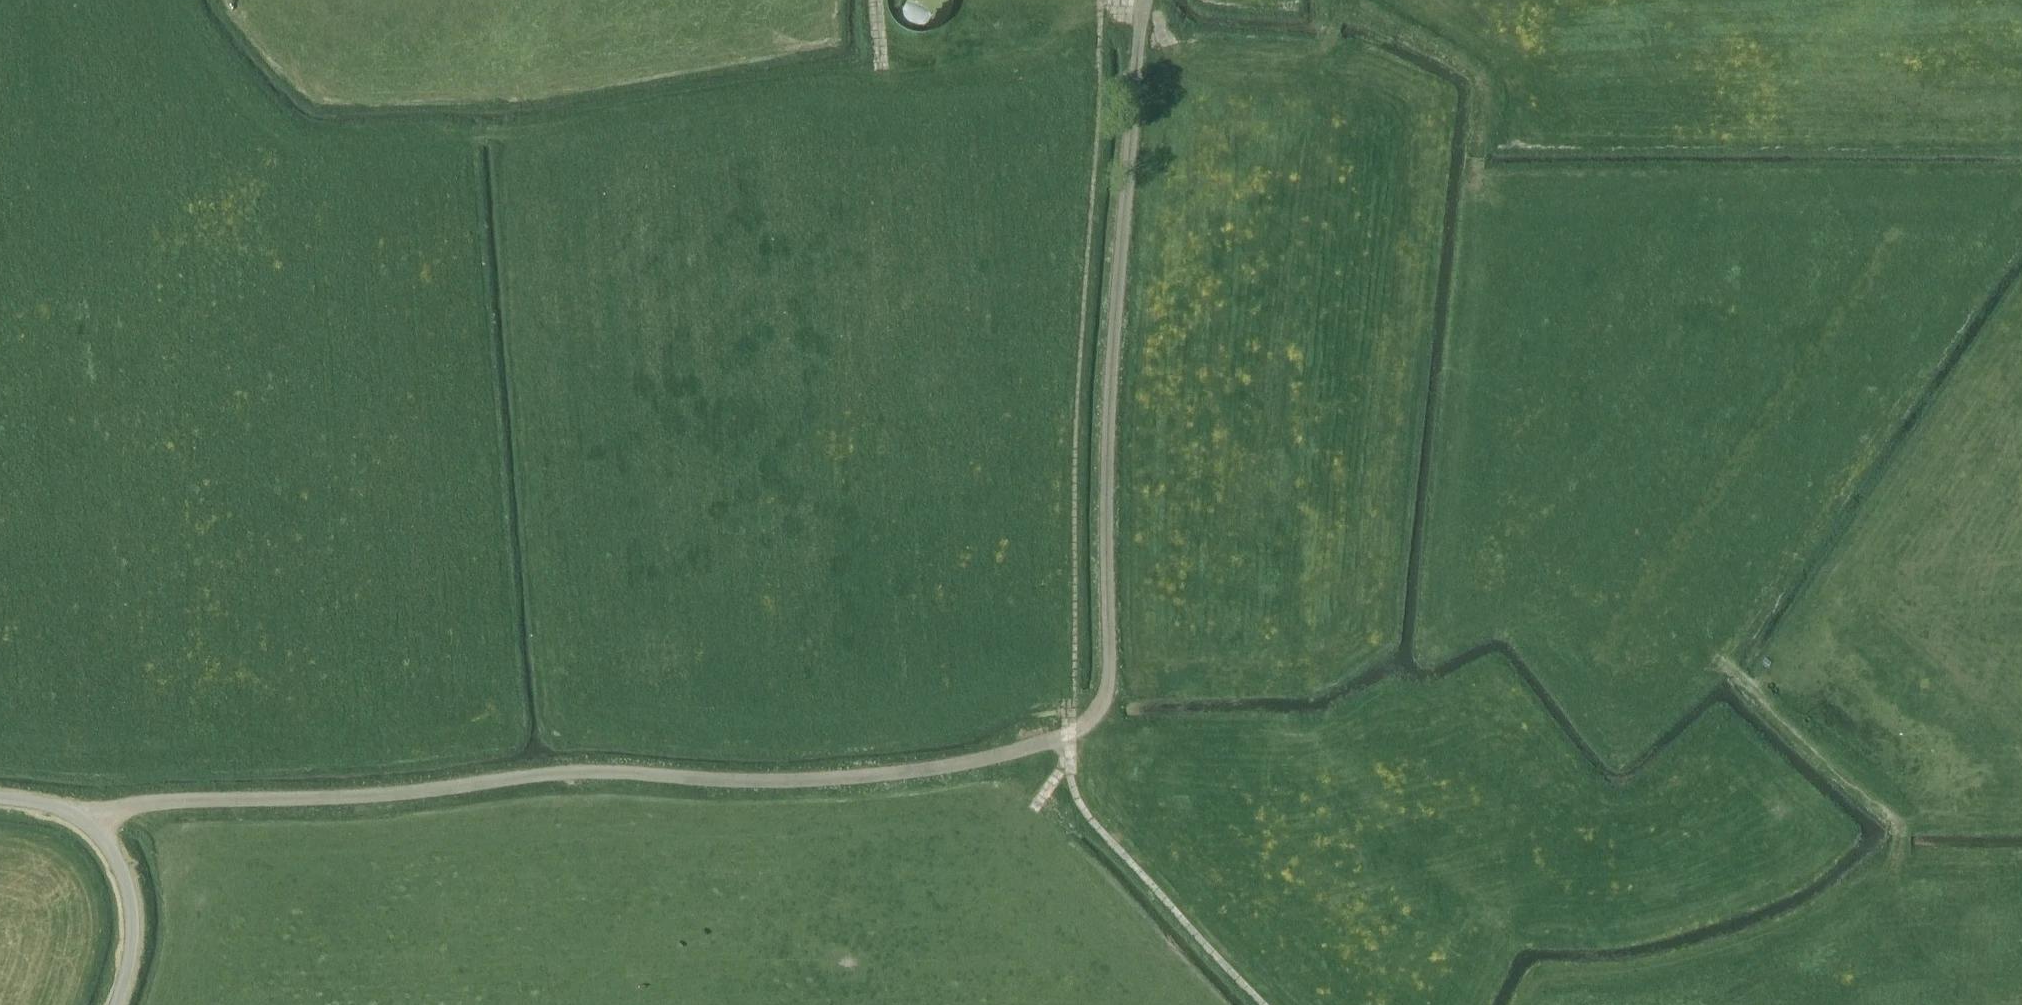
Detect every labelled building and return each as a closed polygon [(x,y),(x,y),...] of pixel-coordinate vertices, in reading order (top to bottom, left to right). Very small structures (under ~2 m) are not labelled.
[(893,9),(929,29),(945,0),(898,0),(893,9)]
